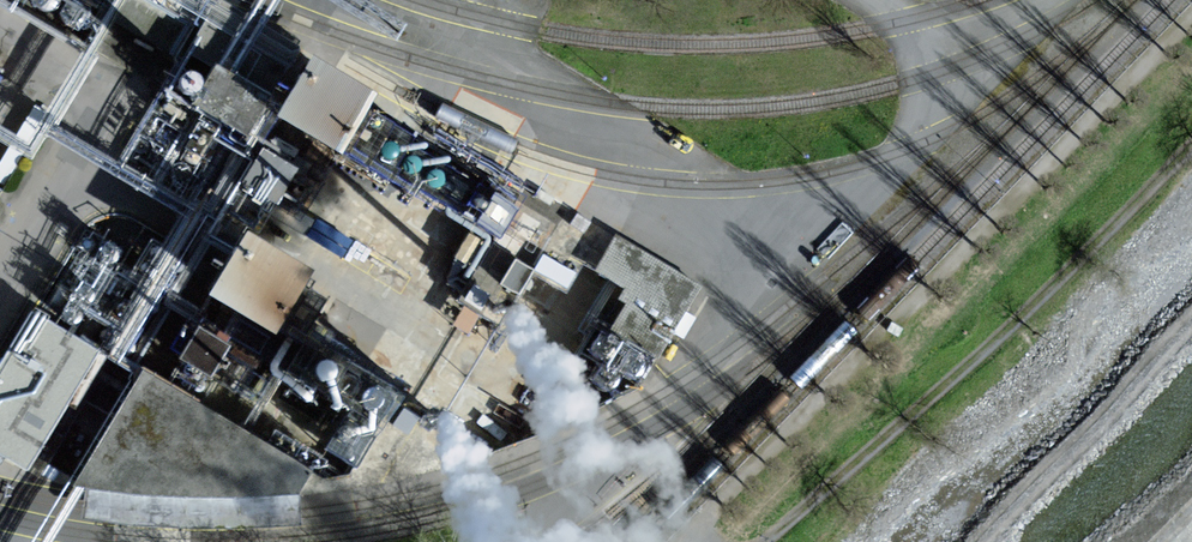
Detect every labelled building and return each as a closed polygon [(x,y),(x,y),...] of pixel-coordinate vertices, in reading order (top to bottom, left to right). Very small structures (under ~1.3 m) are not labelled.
[(78,52),(105,0),(0,0),(0,6),(78,52)] [(360,103),(296,65),(254,130),(318,169),(360,103)] [(478,220),(514,230),(517,221),(551,231),(558,207),(526,198),(530,180),(500,172),(497,186),(489,184),(478,220)] [(552,429),(204,239),(55,497),(337,494),(552,429)] [(698,289),(613,243),(578,307),(663,353),(698,289)] [(0,360),(0,454),(25,469),(89,362),(23,322),(0,360)]
